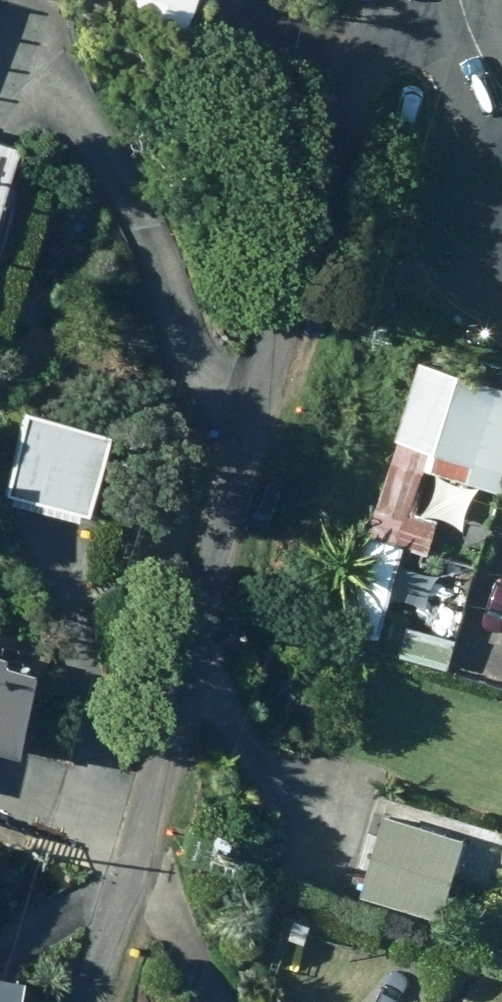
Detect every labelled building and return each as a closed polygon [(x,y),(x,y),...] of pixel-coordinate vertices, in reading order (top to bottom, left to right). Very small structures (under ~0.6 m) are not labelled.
[(191,0),(135,0),(127,23),(179,39),(191,0)] [(335,655),(374,667),(409,551),(431,557),(441,527),(417,519),(431,476),(501,498),(501,391),(422,366),(335,655)] [(27,417),(5,499),(13,501),(11,510),(76,527),(78,519),(83,520),(104,437),(27,417)] [(403,660),(449,673),(466,613),(449,608),(441,641),(411,633),(403,660)] [(8,756),(33,668),(0,659),(0,754),(8,756)] [(363,899),(445,926),(469,851),(389,824),(363,899)]
